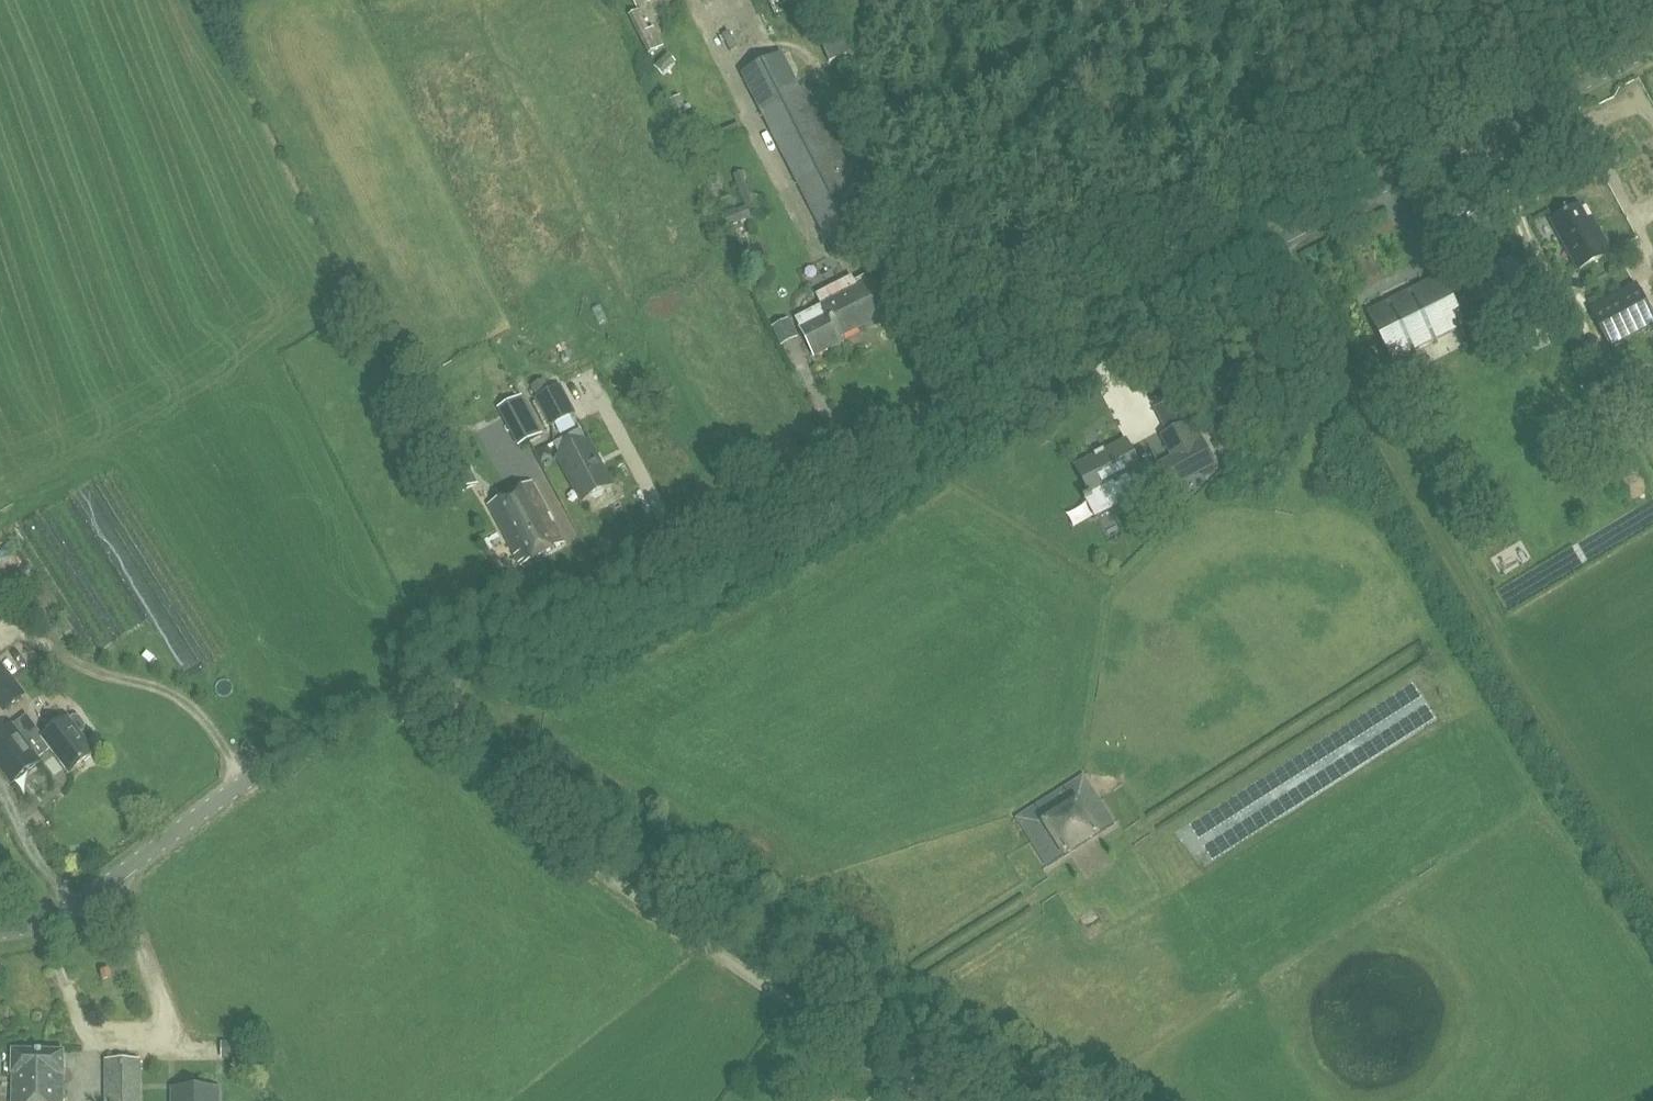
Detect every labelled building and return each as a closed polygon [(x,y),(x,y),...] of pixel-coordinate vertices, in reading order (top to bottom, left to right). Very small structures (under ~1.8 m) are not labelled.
[(679,46),(657,0),(645,0),(635,5),(659,55),(679,46)] [(855,48),(836,51),(840,76),(860,72),(855,48)] [(668,54),(654,67),(662,75),(675,62),(668,54)] [(872,233),(796,84),(781,54),(742,73),(833,252),(872,233)] [(680,96),(670,101),(677,117),(688,112),(680,96)] [(1610,252),(1596,226),(1591,228),(1578,206),(1551,220),(1578,270),(1605,255),(1610,252)] [(1542,315),(1513,257),(1485,272),(1515,329),(1542,315)] [(1440,276),(1367,312),(1394,363),(1467,328),(1440,276)] [(892,316),(874,281),(823,307),(826,314),(800,327),(814,355),(842,341),(840,338),(872,321),(874,325),(892,316)] [(1635,335),(1652,326),(1652,311),(1638,285),(1590,309),(1610,349),(1635,335)] [(1328,368),(1323,361),(1315,365),(1320,372),(1328,368)] [(576,414),(561,385),(551,390),(544,379),(530,386),(536,397),(534,398),(550,428),(576,414)] [(521,395),(498,408),(519,446),(542,433),(521,395)] [(1208,465),(1186,422),(1161,435),(1173,458),(1155,467),(1165,487),(1183,478),(1208,465)] [(590,497),(594,499),(602,494),(604,490),(612,486),(588,441),(558,457),(582,501),(590,497)] [(1142,472),(1126,441),(1076,467),(1092,498),(1142,472)] [(564,543),(532,482),(488,506),(521,566),(564,543)] [(0,668),(0,709),(3,712),(26,695),(4,665),(0,668)] [(0,734),(0,768),(12,784),(36,766),(33,762),(50,749),(69,773),(95,753),(81,734),(85,731),(86,725),(80,716),(73,716),(69,719),(68,718),(44,736),(27,714),(11,726),(0,734)] [(1083,776),(1016,819),(1048,867),(1115,824),(1083,776)] [(64,1052),(12,1051),(12,1074),(13,1074),(13,1100),(63,1100),(63,1075),(64,1075),(64,1052)] [(140,1060),(106,1060),(106,1100),(140,1100),(140,1060)] [(175,1089),(175,1100),(217,1100),(217,1089),(175,1089)]
